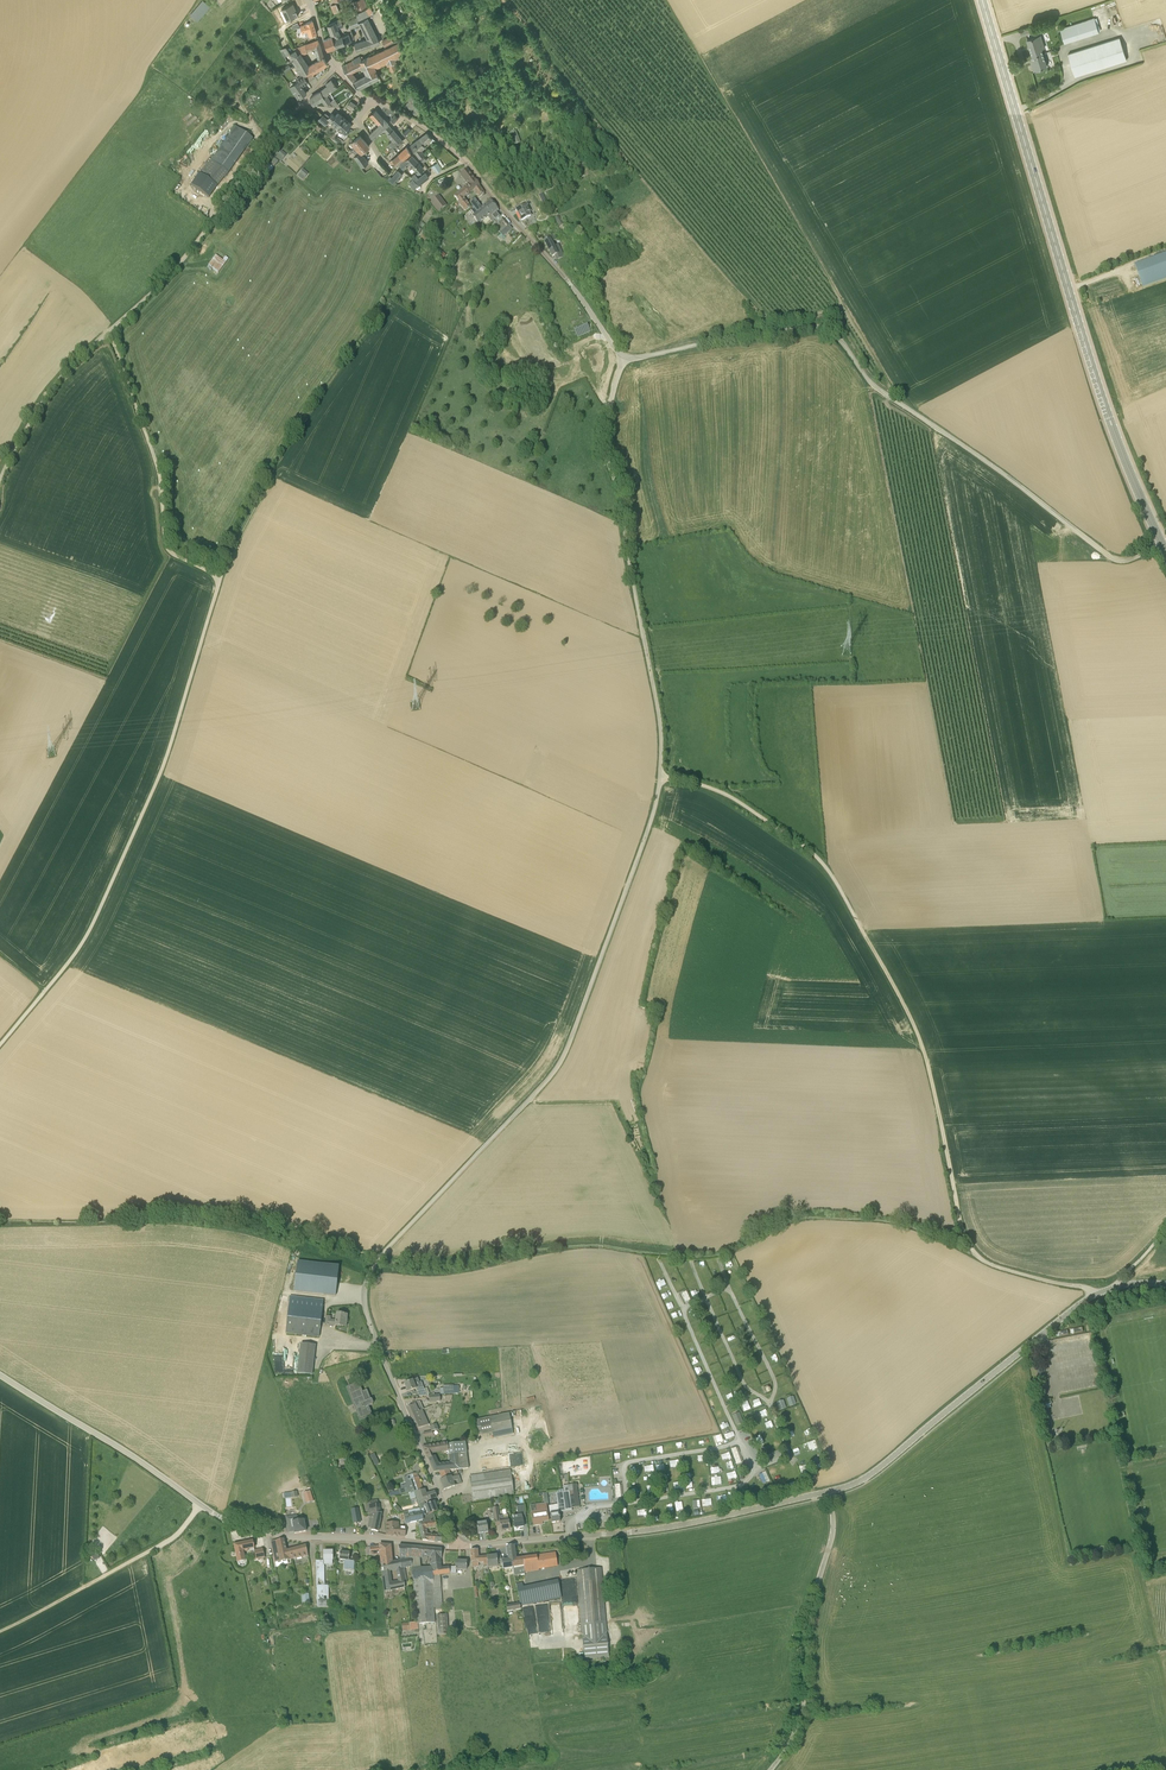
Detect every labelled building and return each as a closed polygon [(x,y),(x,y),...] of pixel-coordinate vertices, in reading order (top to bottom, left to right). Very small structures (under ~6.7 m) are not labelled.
[(358,8),(367,6),(366,0),(356,0),(358,8)] [(288,20),(298,15),(293,3),(282,8),(288,20)] [(331,6),(334,13),(339,11),(336,3),(331,6)] [(197,21),(204,14),(196,7),(189,15),(197,21)] [(371,14),(370,12),(368,7),(355,12),(359,20),(371,14)] [(336,20),(336,21),(328,25),(331,34),(332,34),(333,36),(333,38),(341,35),(337,28),(339,28),(344,26),(341,18),(336,20)] [(360,22),(368,39),(371,45),(380,42),(375,31),(368,18),(360,22)] [(1065,43),(1099,32),(1095,18),(1060,29),(1065,43)] [(316,32),(312,20),(306,23),(300,25),(303,32),(304,31),(307,36),(316,32)] [(341,35),(333,38),(333,36),(323,40),(327,49),(346,43),(347,46),(351,45),(349,42),(351,41),(348,34),(341,36),(341,35)] [(1032,56),(1043,53),(1041,48),(1044,47),(1040,35),(1027,39),(1032,56)] [(385,46),(393,42),(391,36),(382,40),(385,46)] [(1075,76),(1127,60),(1120,37),(1068,54),(1075,76)] [(357,50),(371,45),(368,39),(355,44),(357,50)] [(300,51),(302,54),(308,52),(307,50),(316,48),(317,49),(321,48),(318,40),(296,48),(297,50),(298,52),(300,51)] [(386,49),(369,56),(375,68),(386,64),(390,72),(399,68),(396,61),(399,59),(401,54),(403,53),(399,44),(386,49)] [(308,66),(302,54),(300,51),(298,52),(297,50),(291,54),(286,47),(280,50),(290,64),(291,62),(292,61),(293,62),(295,61),(297,65),(295,66),(301,76),(303,75),(311,70),(313,73),(328,63),(324,57),(308,66)] [(1047,66),(1043,53),(1032,56),(1034,62),(1032,63),(1034,70),(1047,66)] [(342,66),(344,69),(362,60),(360,56),(352,60),(353,60),(347,63),(346,63),(346,64),(342,66)] [(344,69),(343,69),(359,87),(380,77),(378,74),(375,68),(369,56),(362,60),(344,69)] [(291,62),(290,64),(289,64),(290,65),(281,72),(283,75),(292,67),(293,68),(295,67),(291,62)] [(307,81),(306,80),(304,76),(289,87),(293,93),(294,93),(293,93),(296,91),(301,97),(307,92),(301,85),(307,81)] [(321,90),(321,91),(324,96),(337,87),(331,79),(326,83),(328,85),(321,90)] [(324,96),(321,91),(320,92),(314,94),(310,98),(314,104),(322,99),(325,105),(334,99),(330,93),(324,97),(324,96)] [(370,114),(378,123),(384,119),(375,109),(370,114)] [(336,127),(344,118),(338,112),(335,116),(332,113),(329,116),(327,118),(327,119),(329,120),(336,127)] [(329,120),(327,119),(327,118),(324,115),(323,115),(323,114),(317,120),(324,126),(329,120)] [(351,123),(344,118),(336,127),(345,134),(350,129),(348,127),(351,123)] [(391,127),(388,124),(384,119),(378,123),(379,124),(369,134),(373,138),(383,129),(388,134),(393,130),(391,127)] [(229,173),(253,139),(235,127),(212,160),(229,173)] [(393,130),(388,134),(394,140),(395,139),(400,143),(401,145),(402,146),(405,144),(393,129),(393,130)] [(514,144),(521,143),(518,130),(512,132),(514,144)] [(421,149),(422,149),(425,146),(423,144),(431,138),(427,133),(416,141),(421,149)] [(352,142),(348,146),(355,156),(360,152),(361,153),(369,146),(360,135),(354,140),(352,138),(350,140),(352,142)] [(400,143),(395,139),(394,140),(387,145),(392,151),(400,143)] [(425,154),(422,149),(421,149),(416,141),(411,145),(416,153),(423,162),(427,159),(423,155),(425,154)] [(406,147),(398,155),(404,160),(411,153),(406,147)] [(281,162),(286,156),(282,151),(276,158),(281,162)] [(360,152),(355,156),(354,157),(361,167),(368,162),(361,153),(360,152)] [(404,160),(398,155),(394,159),(393,158),(391,159),(389,162),(391,164),(393,163),(394,164),(395,163),(397,166),(404,160)] [(420,165),(412,155),(407,159),(401,164),(404,167),(410,163),(415,169),(418,173),(423,168),(420,165)] [(442,169),(437,162),(432,165),(434,168),(435,167),(438,171),(442,169)] [(303,181),(308,174),(303,170),(298,176),(303,181)] [(395,184),(402,174),(398,171),(395,174),(392,178),(390,177),(388,179),(395,184)] [(478,186),(479,186),(467,171),(461,175),(469,184),(464,188),(464,189),(468,194),(473,190),(478,186)] [(419,185),(429,177),(426,172),(418,178),(415,174),(411,177),(413,179),(419,184),(419,185)] [(419,184),(413,179),(409,183),(414,189),(419,184)] [(462,199),(468,194),(464,189),(454,197),(458,202),(464,211),(469,208),(462,199)] [(439,212),(446,206),(439,197),(432,203),(439,212)] [(470,209),(476,215),(482,209),(474,199),(470,203),(473,207),(470,209)] [(491,201),(484,207),(491,214),(488,217),(492,223),(500,216),(496,213),(499,211),(491,201)] [(521,220),(531,216),(529,212),(531,211),(527,204),(516,209),(521,220)] [(488,217),(491,214),(484,207),(482,209),(476,215),(476,216),(473,218),(479,224),(488,217)] [(502,216),(495,222),(500,229),(507,223),(502,216)] [(559,227),(564,224),(559,216),(554,219),(559,227)] [(423,243),(430,236),(426,233),(420,239),(423,243)] [(549,236),(558,254),(554,256),(556,259),(556,260),(564,256),(558,244),(555,246),(553,241),(556,240),(553,233),(548,235),(549,236)] [(558,254),(549,236),(543,239),(544,241),(551,257),(554,256),(558,254)] [(1134,266),(1143,288),(1165,280),(1165,254),(1134,266)] [(575,329),(578,337),(592,332),(589,324),(575,329)] [(298,1261),(294,1291),(336,1296),(339,1266),(298,1261)] [(691,1291),(693,1298),(700,1296),(697,1289),(691,1291)] [(690,1300),(686,1291),(682,1293),(686,1302),(690,1300)] [(319,1337),(324,1300),(290,1296),(286,1333),(319,1337)] [(346,1327),(347,1315),(337,1314),(336,1321),(330,1320),(330,1317),(326,1317),(325,1324),(346,1327)] [(312,1374),(316,1345),(301,1343),(297,1373),(312,1374)] [(694,1365),(701,1361),(699,1357),(692,1361),(694,1365)] [(735,1371),(727,1373),(729,1380),(737,1378),(735,1371)] [(418,1378),(404,1383),(408,1392),(416,1388),(420,1396),(426,1395),(421,1382),(420,1383),(418,1378)] [(362,1392),(359,1382),(347,1386),(354,1404),(349,1407),(352,1414),(357,1412),(360,1421),(372,1416),(369,1406),(373,1404),(373,1403),(372,1399),(371,1399),(367,1390),(362,1392)] [(763,1386),(767,1395),(772,1392),(768,1384),(763,1386)] [(453,1386),(453,1385),(443,1386),(443,1391),(444,1391),(444,1394),(454,1393),(453,1386)] [(788,1399),(791,1407),(797,1404),(794,1396),(788,1399)] [(746,1411),(752,1409),(748,1400),(742,1403),(746,1411)] [(781,1411),(788,1409),(784,1400),(778,1403),(781,1411)] [(407,1408),(410,1415),(418,1412),(421,1410),(420,1406),(417,1407),(416,1404),(413,1405),(407,1408)] [(418,1412),(410,1415),(416,1429),(428,1424),(422,1410),(421,1410),(418,1412)] [(796,1419),(805,1417),(803,1410),(794,1412),(796,1419)] [(493,1437),(513,1434),(509,1414),(480,1420),(483,1434),(492,1432),(493,1437)] [(788,1415),(781,1418),(783,1424),(791,1420),(788,1415)] [(810,1429),(803,1433),(805,1438),(813,1434),(810,1429)] [(714,1436),(716,1443),(724,1441),(722,1434),(714,1436)] [(432,1453),(450,1450),(448,1442),(423,1447),(428,1459),(433,1457),(432,1453)] [(741,1463),(736,1448),(732,1449),(737,1464),(741,1463)] [(730,1452),(722,1455),(723,1460),(732,1458),(730,1452)] [(376,1453),(371,1456),(376,1466),(381,1463),(376,1453)] [(506,1467),(524,1464),(523,1453),(504,1455),(506,1467)] [(452,1470),(460,1469),(458,1455),(450,1456),(451,1463),(452,1470)] [(433,1457),(428,1459),(432,1466),(433,1466),(434,1473),(437,1472),(440,1472),(449,1471),(452,1470),(451,1463),(439,1464),(435,1456),(433,1457)] [(819,1457),(814,1459),(816,1469),(822,1467),(819,1457)] [(693,1466),(693,1459),(684,1460),(684,1467),(693,1466)] [(473,1500),(514,1494),(511,1470),(470,1476),(473,1500)] [(449,1471),(440,1472),(442,1479),(451,1476),(450,1474),(449,1471)] [(673,1479),(681,1477),(679,1471),(671,1472),(673,1479)] [(728,1474),(730,1481),(738,1478),(737,1472),(728,1474)] [(418,1477),(417,1473),(409,1475),(410,1476),(404,1478),(405,1482),(418,1477)] [(451,1478),(451,1476),(442,1479),(440,1480),(444,1490),(455,1486),(453,1482),(456,1481),(458,1485),(462,1483),(459,1475),(451,1478)] [(768,1475),(761,1477),(763,1484),(770,1481),(768,1475)] [(419,1477),(418,1477),(405,1482),(407,1487),(399,1490),(399,1491),(400,1495),(409,1493),(409,1494),(415,1492),(423,1490),(419,1477)] [(568,1485),(563,1486),(563,1489),(563,1490),(564,1492),(569,1491),(571,1508),(579,1507),(576,1484),(568,1485)] [(419,1504),(435,1498),(437,1497),(435,1492),(426,1494),(425,1489),(423,1490),(415,1492),(419,1504)] [(304,1496),(308,1495),(310,1502),(313,1501),(310,1490),(303,1493),(304,1496)] [(563,1492),(556,1493),(557,1505),(558,1504),(559,1512),(569,1511),(571,1511),(571,1508),(569,1491),(564,1492),(563,1492)] [(756,1491),(749,1491),(749,1501),(757,1501),(756,1491)] [(749,1502),(746,1492),(739,1494),(742,1504),(749,1502)] [(369,1514),(370,1514),(380,1513),(379,1504),(378,1504),(378,1500),(367,1501),(369,1514)] [(424,1502),(419,1504),(421,1510),(423,1509),(426,1508),(429,1514),(433,1513),(433,1512),(438,1511),(434,1502),(426,1505),(425,1502),(424,1502)] [(677,1512),(684,1511),(683,1502),(676,1503),(677,1512)] [(534,1526),(540,1525),(540,1523),(542,1523),(542,1522),(549,1521),(546,1503),(536,1505),(531,1506),(532,1512),(534,1526)] [(515,1528),(524,1527),(523,1518),(526,1518),(524,1504),(521,1504),(522,1506),(521,1506),(522,1515),(513,1516),(514,1519),(515,1528)] [(549,1506),(551,1523),(560,1522),(559,1512),(558,1504),(557,1505),(549,1506)] [(499,1515),(499,1507),(493,1508),(493,1512),(494,1519),(495,1522),(500,1521),(501,1530),(510,1529),(509,1521),(508,1517),(503,1518),(503,1515),(499,1515)] [(356,1508),(351,1509),(354,1523),(361,1522),(360,1515),(358,1515),(356,1508)] [(413,1514),(404,1516),(406,1524),(423,1521),(422,1512),(413,1514)] [(381,1513),(380,1513),(370,1514),(369,1517),(374,1518),(371,1530),(378,1532),(381,1513)] [(424,1522),(435,1520),(433,1513),(429,1514),(423,1516),(424,1522)] [(298,1520),(297,1516),(287,1518),(289,1532),(294,1531),(295,1533),(306,1531),(304,1519),(298,1520)] [(443,1542),(443,1535),(436,1534),(428,1534),(427,1528),(429,1528),(436,1527),(436,1522),(435,1522),(435,1520),(424,1522),(419,1523),(423,1540),(443,1542)] [(478,1533),(488,1532),(487,1522),(477,1523),(478,1533)] [(405,1536),(406,1528),(403,1527),(399,1527),(399,1523),(387,1524),(387,1534),(405,1536)] [(275,1562),(281,1561),(299,1558),(296,1548),(287,1550),(284,1539),(277,1541),(271,1542),(272,1549),(274,1548),(276,1555),(274,1555),(275,1562)] [(253,1541),(234,1545),(238,1562),(245,1561),(243,1550),(254,1548),(253,1541)] [(383,1565),(393,1562),(390,1545),(380,1545),(380,1546),(370,1547),(370,1548),(371,1554),(371,1555),(381,1554),(382,1564),(383,1564),(383,1565)] [(306,1546),(296,1548),(299,1558),(308,1556),(306,1546)] [(411,1547),(399,1546),(400,1561),(401,1568),(404,1568),(412,1568),(411,1558),(411,1547)] [(511,1559),(515,1558),(514,1546),(508,1546),(509,1559),(501,1560),(502,1565),(502,1568),(512,1567),(511,1559)] [(411,1547),(411,1558),(423,1558),(422,1555),(421,1548),(420,1548),(411,1547)] [(441,1549),(421,1548),(422,1549),(422,1555),(423,1557),(430,1557),(431,1564),(440,1564),(440,1560),(440,1559),(441,1559),(441,1550),(441,1549)] [(265,1557),(263,1549),(255,1551),(256,1559),(265,1557)] [(483,1562),(483,1567),(487,1567),(486,1556),(478,1557),(477,1550),(470,1550),(472,1566),(473,1566),(478,1566),(479,1566),(478,1562),(483,1562)] [(333,1564),(332,1551),(324,1551),(324,1562),(324,1564),(333,1564)] [(354,1570),(354,1563),(349,1562),(350,1553),(340,1552),(339,1559),(346,1560),(345,1568),(344,1572),(347,1572),(347,1570),(350,1570),(351,1569),(354,1570)] [(527,1557),(515,1558),(511,1559),(512,1567),(513,1567),(514,1575),(519,1574),(518,1571),(521,1571),(520,1566),(523,1565),(524,1571),(557,1566),(556,1553),(527,1557)] [(501,1554),(486,1556),(487,1567),(488,1568),(498,1566),(498,1565),(502,1565),(501,1560),(501,1554)] [(325,1585),(324,1564),(324,1562),(319,1562),(319,1560),(316,1560),(317,1607),(329,1607),(328,1585),(325,1585)] [(449,1567),(450,1573),(456,1573),(456,1569),(466,1570),(467,1561),(456,1560),(456,1567),(449,1567)] [(404,1584),(402,1569),(401,1568),(400,1561),(396,1561),(398,1574),(397,1574),(398,1581),(391,1582),(389,1570),(393,1569),(393,1562),(383,1565),(384,1571),(382,1571),(384,1592),(392,1591),(399,1589),(405,1588),(404,1584)] [(440,1564),(431,1564),(431,1567),(433,1567),(433,1575),(440,1574),(450,1573),(449,1567),(441,1568),(440,1564)] [(434,1599),(433,1575),(433,1567),(431,1567),(414,1568),(417,1622),(417,1624),(418,1624),(434,1623),(433,1599),(434,1599)] [(581,1624),(606,1622),(601,1568),(577,1570),(581,1624)] [(433,1575),(434,1599),(435,1610),(442,1610),(440,1574),(433,1575)] [(521,1588),(517,1588),(520,1602),(520,1605),(548,1600),(550,1599),(550,1600),(561,1597),(558,1580),(523,1587),(521,1588)] [(520,1605),(520,1602),(506,1605),(507,1611),(521,1609),(520,1605)] [(447,1613),(437,1614),(438,1634),(448,1633),(447,1613)] [(402,1624),(401,1624),(403,1631),(418,1629),(418,1624),(417,1624),(417,1622),(402,1624)] [(606,1622),(581,1624),(583,1648),(608,1646),(606,1622)] [(609,1657),(608,1646),(583,1648),(584,1659),(609,1657)]
